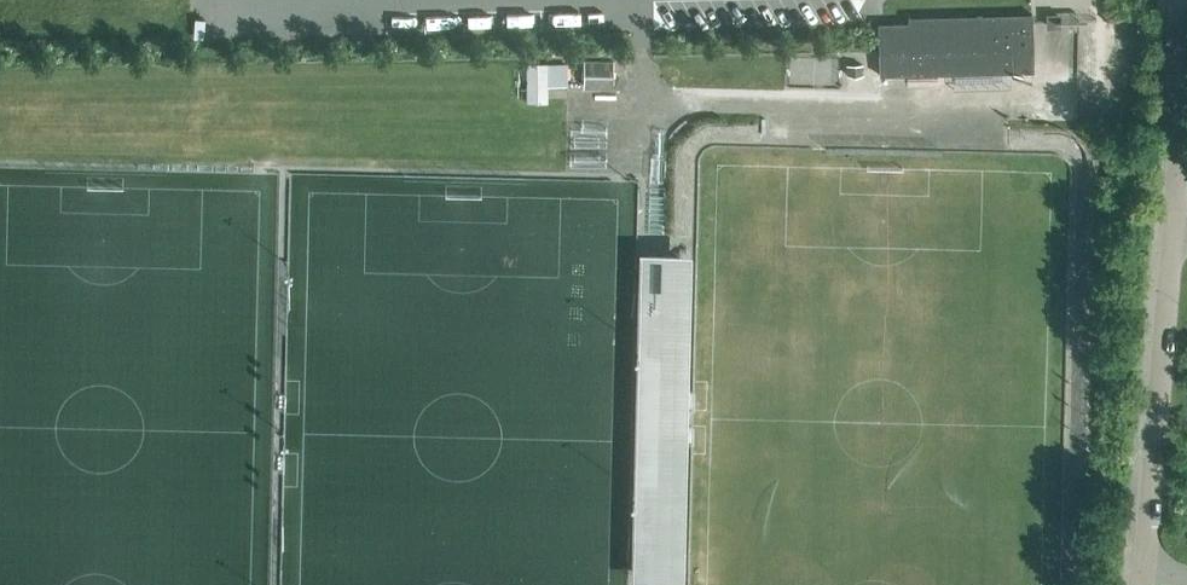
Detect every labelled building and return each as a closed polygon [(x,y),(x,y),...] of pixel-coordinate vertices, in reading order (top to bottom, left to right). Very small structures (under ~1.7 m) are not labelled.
[(880,75),(1034,70),(1032,13),(908,17),(909,22),(878,23),(880,75)] [(613,59),(585,58),(584,85),(613,86),(613,59)] [(849,61),(849,74),(861,73),(861,61),(849,61)] [(567,85),(567,63),(547,63),(547,62),(527,62),(527,101),(548,101),(548,85),(567,85)] [(649,256),(641,577),(677,578),(680,460),(674,460),(676,375),(682,375),(683,329),(677,329),(677,317),(683,317),(685,257),(649,256)]
